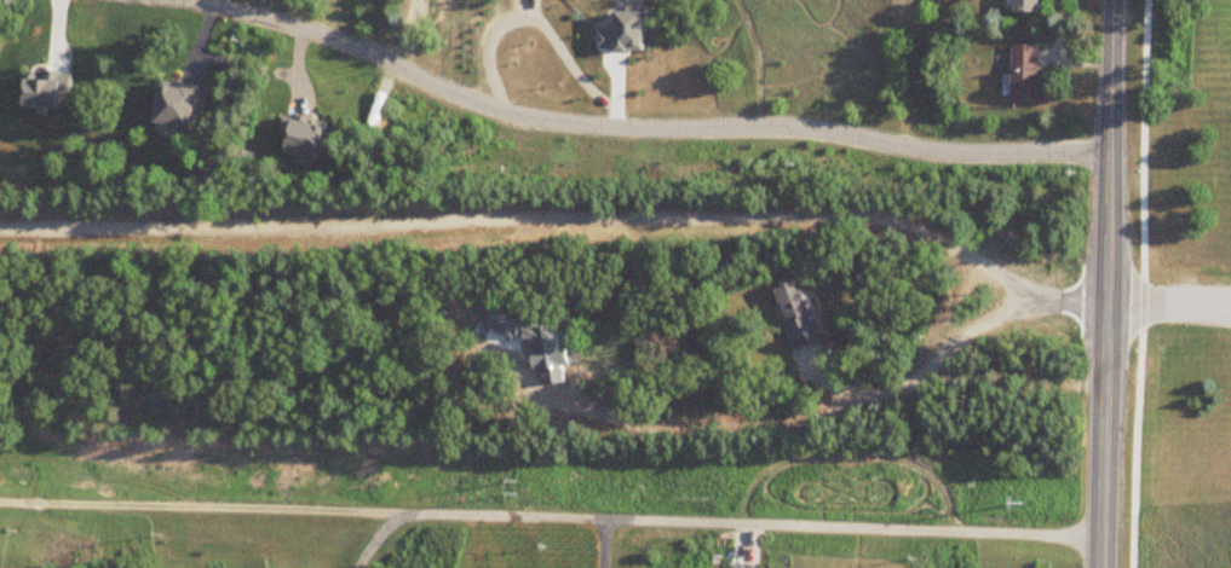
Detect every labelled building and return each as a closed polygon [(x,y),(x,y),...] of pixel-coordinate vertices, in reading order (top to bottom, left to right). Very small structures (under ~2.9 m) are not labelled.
[(1019,15),(1050,15),(1050,0),(1019,0),(1019,15)] [(1043,47),(1016,47),(1016,98),(1043,98),(1043,47)] [(822,346),(806,285),(779,292),(795,353),(822,346)]
